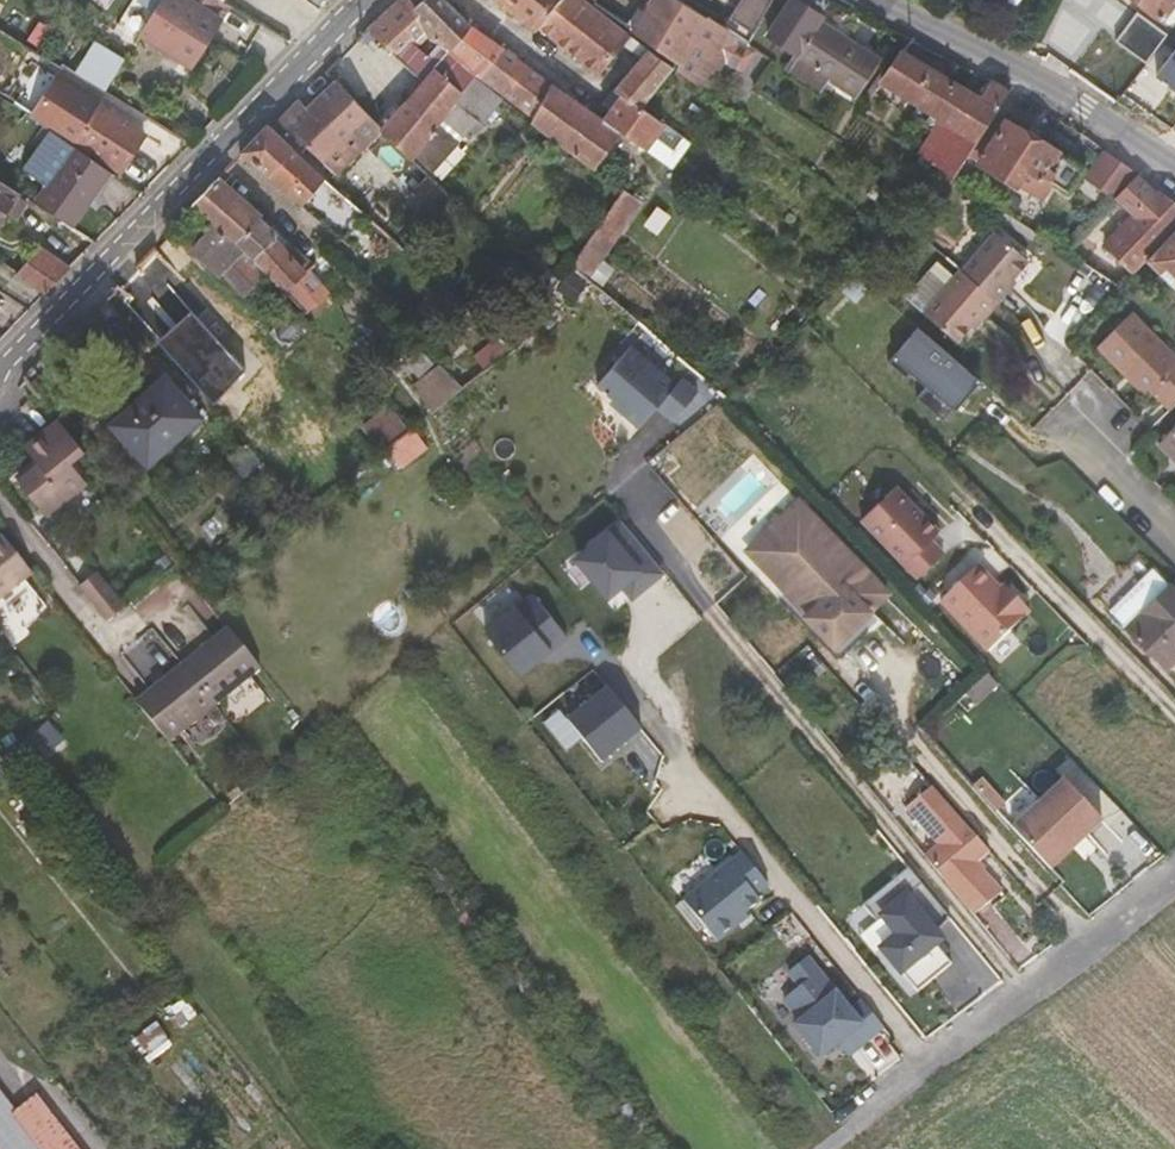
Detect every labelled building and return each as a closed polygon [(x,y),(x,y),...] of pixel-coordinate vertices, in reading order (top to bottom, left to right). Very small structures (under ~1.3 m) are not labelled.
[(151,14),(139,33),(190,65),(219,20),(216,17),(188,0),(136,0),(134,3),(151,14)] [(216,17),(225,2),(222,1),(222,0),(188,0),(216,17)] [(447,47),(468,24),(442,0),(397,0),(366,30),(382,45),(402,64),(428,38),(447,47)] [(537,31),(539,28),(561,0),(497,0),(537,31)] [(579,0),(561,0),(539,28),(599,74),(624,44),(643,58),(613,91),(622,97),(610,111),(603,121),(570,98),(548,87),(534,115),(531,120),(531,122),(613,185),(621,173),(602,160),(621,134),(651,155),(657,159),(674,132),(640,108),(672,68),(579,0)] [(676,70),(706,93),(723,62),(742,73),(756,48),(748,43),(726,29),(707,17),(706,18),(676,0),(651,0),(630,31),(677,64),(676,70)] [(726,29),(748,43),(772,0),(742,0),(726,29)] [(852,97),(875,61),(816,22),(817,20),(818,21),(831,2),(827,0),(789,0),(765,37),(794,57),(792,59),(784,71),(817,93),(825,80),(852,97)] [(1160,21),(1174,2),(1174,0),(1134,0),(1160,21)] [(1118,39),(1148,60),(1168,30),(1138,10),(1118,39)] [(548,87),(495,43),(468,24),(447,47),(449,48),(478,71),(534,115),(548,87)] [(351,45),(368,61),(382,45),(366,30),(351,45)] [(61,67),(63,64),(101,87),(119,57),(89,38),(78,39),(69,47),(58,65),(61,67)] [(1157,77),(1174,87),(1174,47),(1157,77)] [(433,68),(461,92),(474,75),(478,71),(449,48),(433,68)] [(881,73),(876,78),(881,82),(918,104),(933,115),(953,83),(901,53),(885,76),(881,73)] [(379,131),(385,137),(407,162),(409,160),(454,102),(461,92),(433,68),(421,82),(407,99),(379,131)] [(487,85),(474,75),(461,92),(454,102),(466,110),(487,85)] [(60,76),(35,112),(118,171),(143,136),(60,76)] [(991,80),(979,98),(998,110),(1011,91),(991,80)] [(298,100),(278,120),(338,176),(374,141),(378,143),(385,137),(379,131),(334,83),(306,108),(298,100)] [(979,98),(953,83),(933,115),(978,142),(996,113),(998,110),(979,98)] [(610,111),(622,97),(613,91),(601,105),(610,111)] [(1057,155),(995,115),(978,142),(974,147),(968,157),(978,163),(1030,197),(1039,203),(1050,186),(1041,180),(1057,155)] [(312,211),(310,213),(343,241),(369,219),(269,130),(266,127),(241,153),(301,205),(303,203),(312,211)] [(70,225),(109,171),(75,147),(35,203),(62,220),(70,225)] [(1138,176),(1139,174),(1103,154),(1080,180),(1112,199),(1114,198),(1138,176)] [(640,225),(675,172),(657,159),(651,155),(646,164),(651,168),(622,213),(640,225)] [(1135,271),(1145,261),(1174,231),(1174,206),(1155,191),(1138,176),(1114,198),(1133,214),(1106,243),(1135,271)] [(0,180),(0,217),(17,191),(0,180)] [(214,226),(243,251),(265,273),(283,293),(312,267),(275,234),(215,180),(192,205),(194,207),(214,226)] [(265,273),(243,251),(214,226),(193,247),(221,275),(224,272),(237,284),(239,281),(248,290),(265,273)] [(990,230),(957,271),(989,298),(1023,257),(990,230)] [(1145,261),(1174,289),(1174,288),(1174,231),(1145,261)] [(44,295),(68,270),(35,249),(13,275),(42,294),(44,295)] [(976,317),(991,299),(989,298),(957,271),(955,270),(920,313),(952,341),(973,315),(976,317)] [(244,295),(248,290),(239,281),(237,284),(235,286),(244,295)] [(1169,408),(1174,402),(1174,357),(1129,310),(1095,345),(1146,396),(1151,391),(1169,408)] [(892,355),(929,388),(922,395),(946,417),(981,378),(921,323),(892,355)] [(674,383),(630,343),(596,382),(612,396),(624,406),(621,410),(637,425),(674,383)] [(432,410),(462,389),(442,361),(413,382),(432,410)] [(130,417),(114,431),(145,467),(199,419),(164,377),(125,412),(130,417)] [(624,406),(612,396),(609,400),(621,410),(624,406)] [(395,402),(364,420),(378,444),(409,427),(395,402)] [(114,431),(130,417),(125,412),(109,425),(114,431)] [(36,463),(15,480),(44,515),(84,481),(68,461),(81,450),(55,418),(23,445),(36,463)] [(1154,444),(1170,460),(1174,456),(1174,423),(1154,444)] [(403,466),(430,446),(415,424),(387,444),(403,466)] [(895,488),(861,520),(917,578),(942,554),(929,540),(938,532),(895,488)] [(885,593),(797,502),(746,550),(785,591),(791,585),(814,608),(804,617),(832,645),(885,593)] [(623,587),(634,599),(667,570),(619,515),(573,555),(610,598),(623,587)] [(29,573),(1,537),(0,538),(0,597),(29,573)] [(976,566),(939,602),(987,652),(1028,612),(1013,595),(1008,600),(999,590),(976,566)] [(77,584),(104,618),(121,605),(93,570),(77,584)] [(1137,592),(1148,603),(1170,583),(1158,571),(1137,592)] [(1148,603),(1174,629),(1174,588),(1170,583),(1148,603)] [(814,608),(791,585),(785,591),(777,599),(799,622),(804,617),(814,608)] [(1004,586),(999,590),(1008,600),(1013,595),(1004,586)] [(521,673),(571,635),(536,590),(486,628),(521,673)] [(499,592),(476,609),(487,624),(510,606),(499,592)] [(1125,626),(1148,603),(1137,592),(1114,614),(1125,626)] [(1148,603),(1125,626),(1166,667),(1174,658),(1174,629),(1148,603)] [(225,628),(133,702),(163,742),(257,667),(225,628)] [(599,761),(639,728),(606,687),(566,719),(599,761)] [(1010,827),(1047,869),(1071,848),(1067,843),(1078,833),(1082,838),(1100,822),(1063,780),(1039,801),(1010,827)] [(994,810),(1010,827),(1039,801),(1023,784),(994,810)] [(974,836),(934,790),(908,812),(941,849),(929,861),(977,918),(1003,895),(977,866),(991,854),(974,836)] [(1067,843),(1071,848),(1082,838),(1078,833),(1067,843)] [(768,885),(741,853),(683,901),(717,942),(738,924),(735,921),(744,913),(759,901),(755,896),(768,885)] [(897,877),(948,932),(958,923),(907,868),(897,877)] [(849,912),(908,995),(959,959),(900,876),(849,912)] [(735,921),(738,924),(747,917),(744,913),(735,921)] [(851,1012),(809,959),(790,975),(801,989),(785,1002),(801,1022),(796,1026),(822,1059),(840,1044),(849,1037),(859,1049),(885,1029),(863,1002),(851,1012)] [(849,1037),(840,1044),(850,1057),(859,1049),(849,1037)] [(0,1095),(0,1148),(44,1148),(14,1113),(0,1095)] [(14,1113),(44,1148),(76,1148),(34,1096),(14,1113)]
